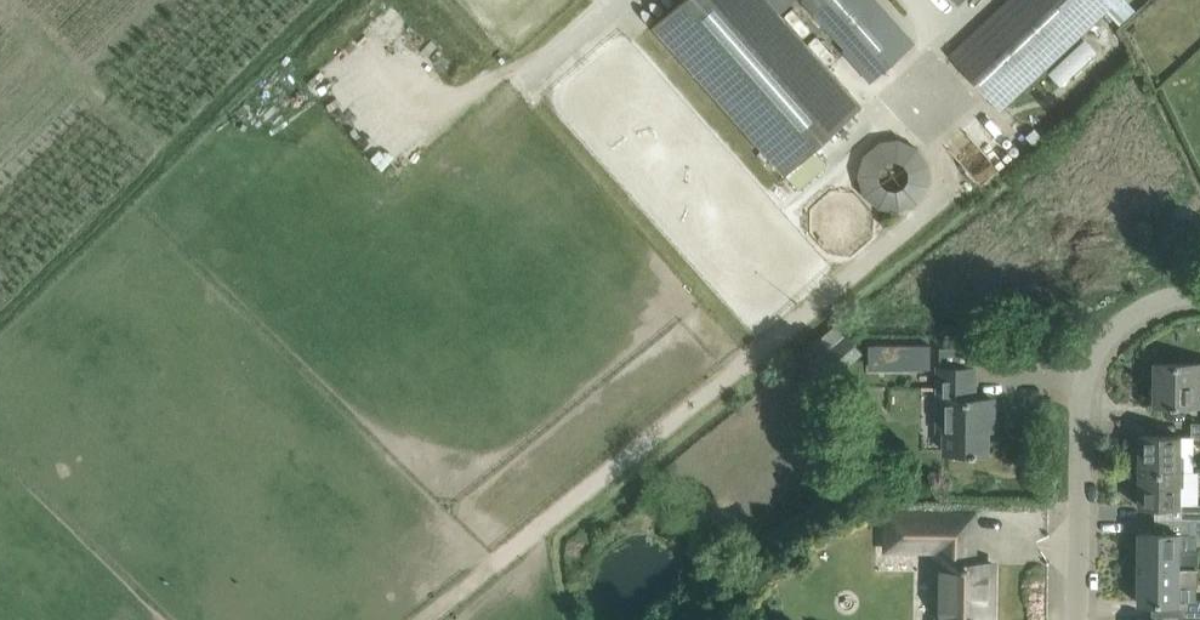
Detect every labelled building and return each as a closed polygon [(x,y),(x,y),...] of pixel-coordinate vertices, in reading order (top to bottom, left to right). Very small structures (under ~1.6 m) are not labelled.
[(771,0),(680,0),(653,24),(797,187),(828,160),(815,146),(863,104),(830,66),(778,7),(771,0)] [(872,79),(913,43),(874,0),(801,0),(872,79)] [(949,55),(1001,111),(1045,71),(1087,32),(1113,7),(1106,0),(1008,0),(949,55)] [(968,127),(998,169),(1024,150),(993,108),(968,127)] [(930,344),(869,343),(868,367),(930,368),(930,344)] [(824,385),(847,365),(834,350),(811,370),(824,385)] [(1199,387),(1199,363),(1156,363),(1156,404),(1194,405),(1194,387),(1199,387)] [(946,452),(961,452),(985,452),(985,417),(993,417),(993,399),(973,399),(973,368),(939,367),(939,401),(946,401),(946,452)] [(1192,438),(1199,438),(1199,422),(1192,422),(1192,438)] [(1139,436),(1138,471),(1179,471),(1180,436),(1163,436),(1139,436)] [(1138,471),(1138,506),(1154,506),(1162,506),(1179,506),(1179,471),(1138,471)] [(1189,516),(1189,520),(1199,520),(1199,503),(1189,503),(1189,516)] [(909,533),(910,514),(888,514),(888,532),(909,533)] [(1189,533),(1189,537),(1199,537),(1199,520),(1189,520),(1189,533)] [(939,531),(937,617),(938,617),(938,619),(968,619),(974,619),(974,617),(984,617),(984,581),(992,581),(992,563),(972,563),(972,532),(939,531)] [(1179,533),(1154,533),(1138,533),(1137,568),(1199,568),(1199,551),(1183,551),(1183,553),(1178,553),(1179,533)] [(1198,585),(1199,568),(1137,568),(1137,602),(1178,603),(1178,583),(1183,583),(1183,585),(1198,585)] [(1199,618),(1199,599),(1189,599),(1189,618),(1199,618)]
